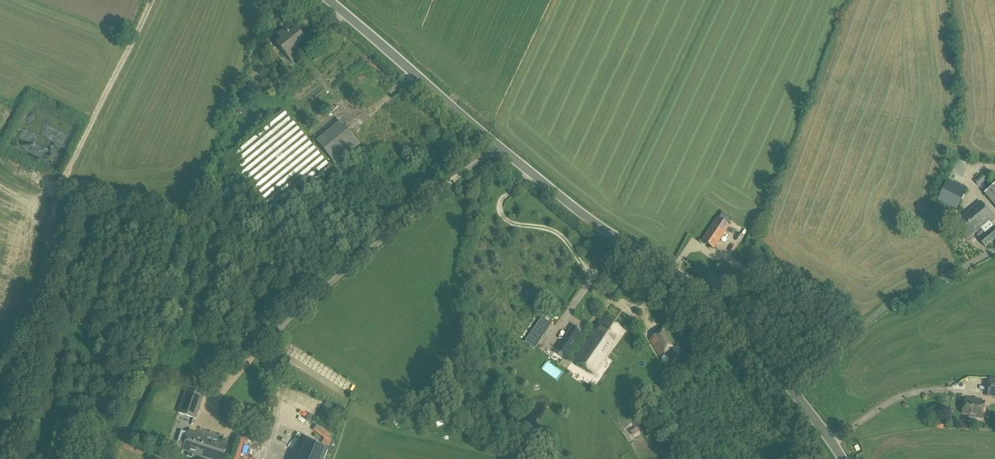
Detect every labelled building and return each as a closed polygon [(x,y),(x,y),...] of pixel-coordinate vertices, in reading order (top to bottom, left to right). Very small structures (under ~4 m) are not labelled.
[(287,35),(276,44),(292,63),(297,59),(293,55),(295,53),(293,51),(306,41),(291,24),(284,29),(287,32),(285,34),(287,35)] [(222,160),(272,220),(332,170),(283,110),(222,160)] [(315,141),(336,165),(360,145),(340,121),(315,141)] [(979,162),(981,171),(994,169),(992,160),(979,162)] [(975,182),(979,187),(987,180),(983,175),(975,182)] [(941,197),(957,207),(967,189),(952,180),(941,197)] [(985,194),(994,207),(994,186),(985,194)] [(989,222),(994,218),(981,202),(954,223),(968,240),(980,229),(986,235),(979,240),(986,248),(994,240),(994,228),(989,222)] [(717,217),(712,223),(701,240),(714,250),(730,226),(717,217)] [(574,361),(594,375),(623,332),(603,318),(574,361)] [(566,356),(582,331),(573,325),(556,349),(566,356)] [(671,349),(677,359),(684,354),(667,327),(648,339),(659,357),(671,349)] [(535,349),(541,339),(531,332),(525,342),(535,349)] [(187,413),(195,416),(204,391),(185,384),(174,414),(185,418),(187,413)] [(964,414),(976,417),(976,418),(983,419),(987,402),(967,398),(964,414)] [(298,440),(304,444),(308,437),(284,421),(276,433),(294,445),(298,440)] [(210,458),(223,458),(228,444),(189,431),(183,450),(210,458)] [(242,436),(234,435),(229,458),(236,458),(242,436)]
